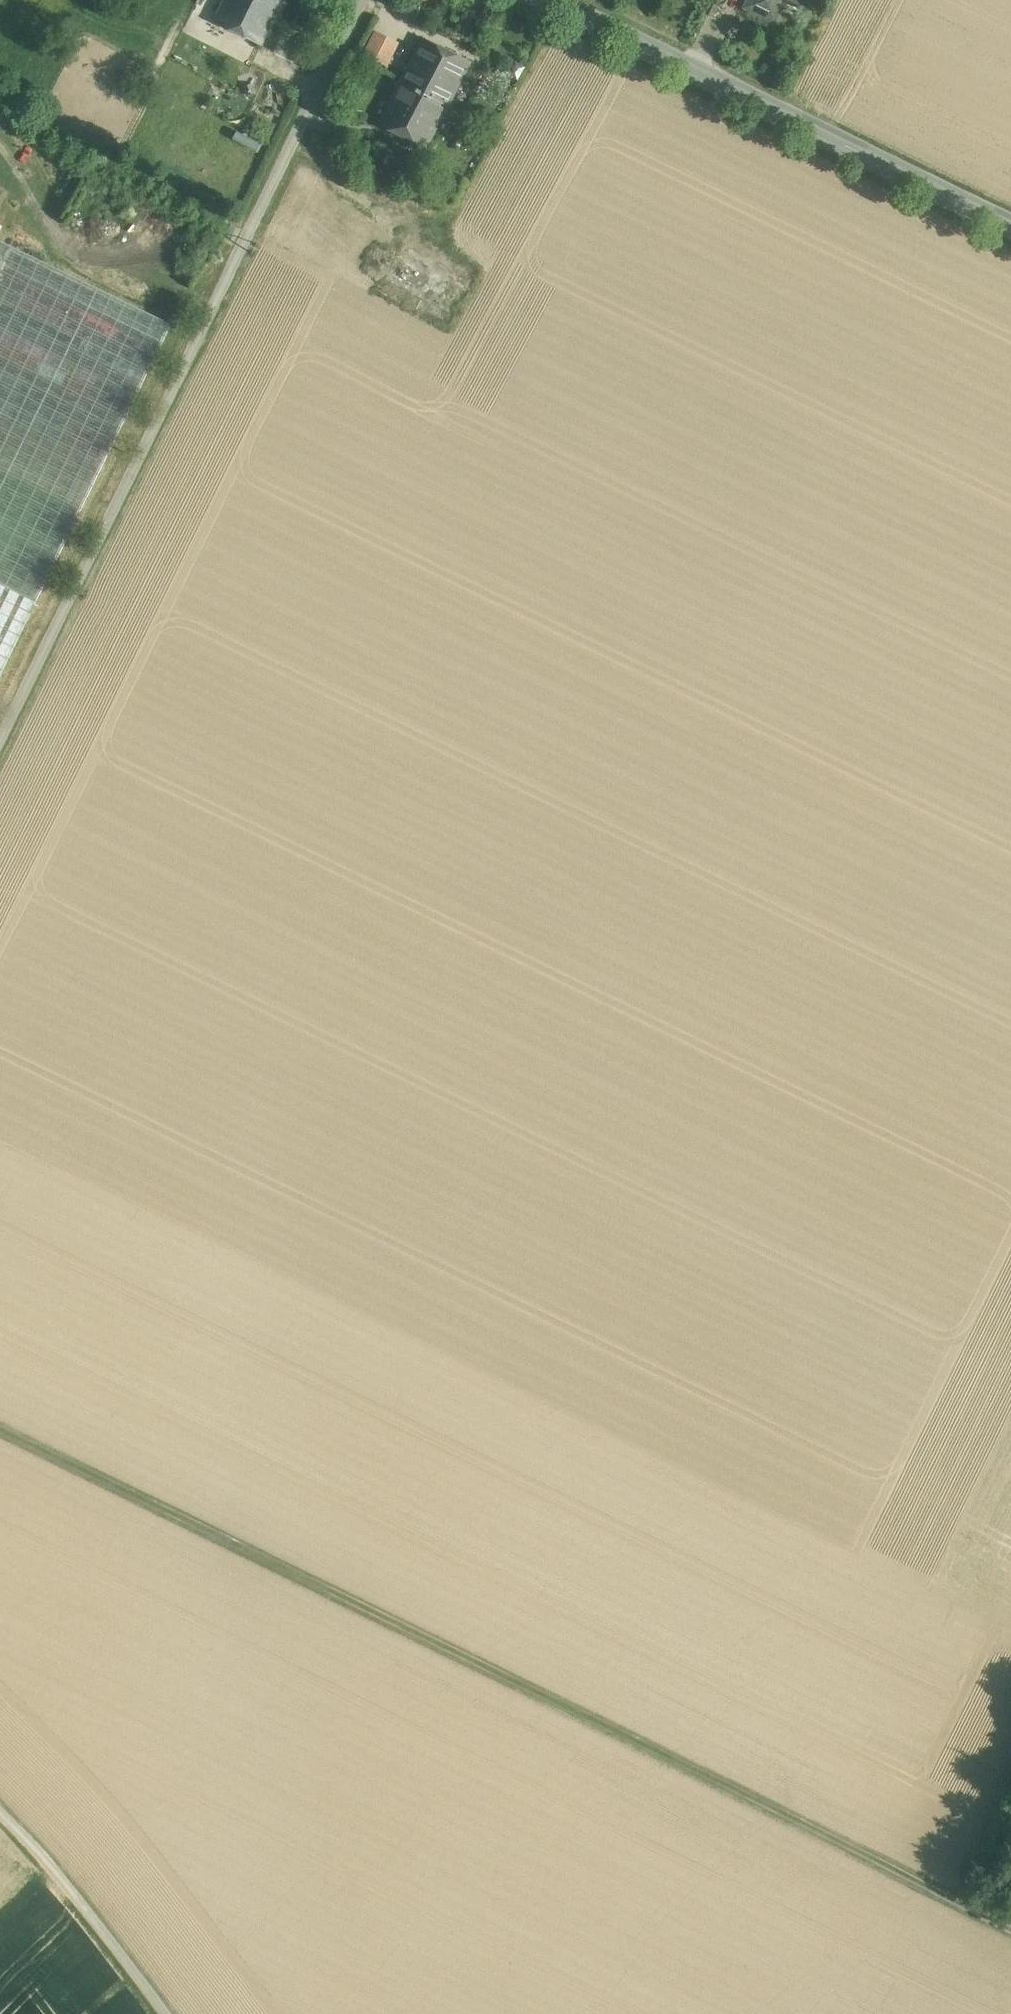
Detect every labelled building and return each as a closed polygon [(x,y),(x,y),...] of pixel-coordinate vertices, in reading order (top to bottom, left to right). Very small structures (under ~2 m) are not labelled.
[(215,22),(263,45),(285,0),(226,0),(215,22)] [(745,7),(774,21),(785,0),(749,0),(745,7)] [(396,42),(374,31),(362,53),(385,65),(396,42)] [(471,62),(423,38),(379,124),(427,148),(471,62)] [(0,240),(0,583),(36,600),(171,324),(0,240)]
